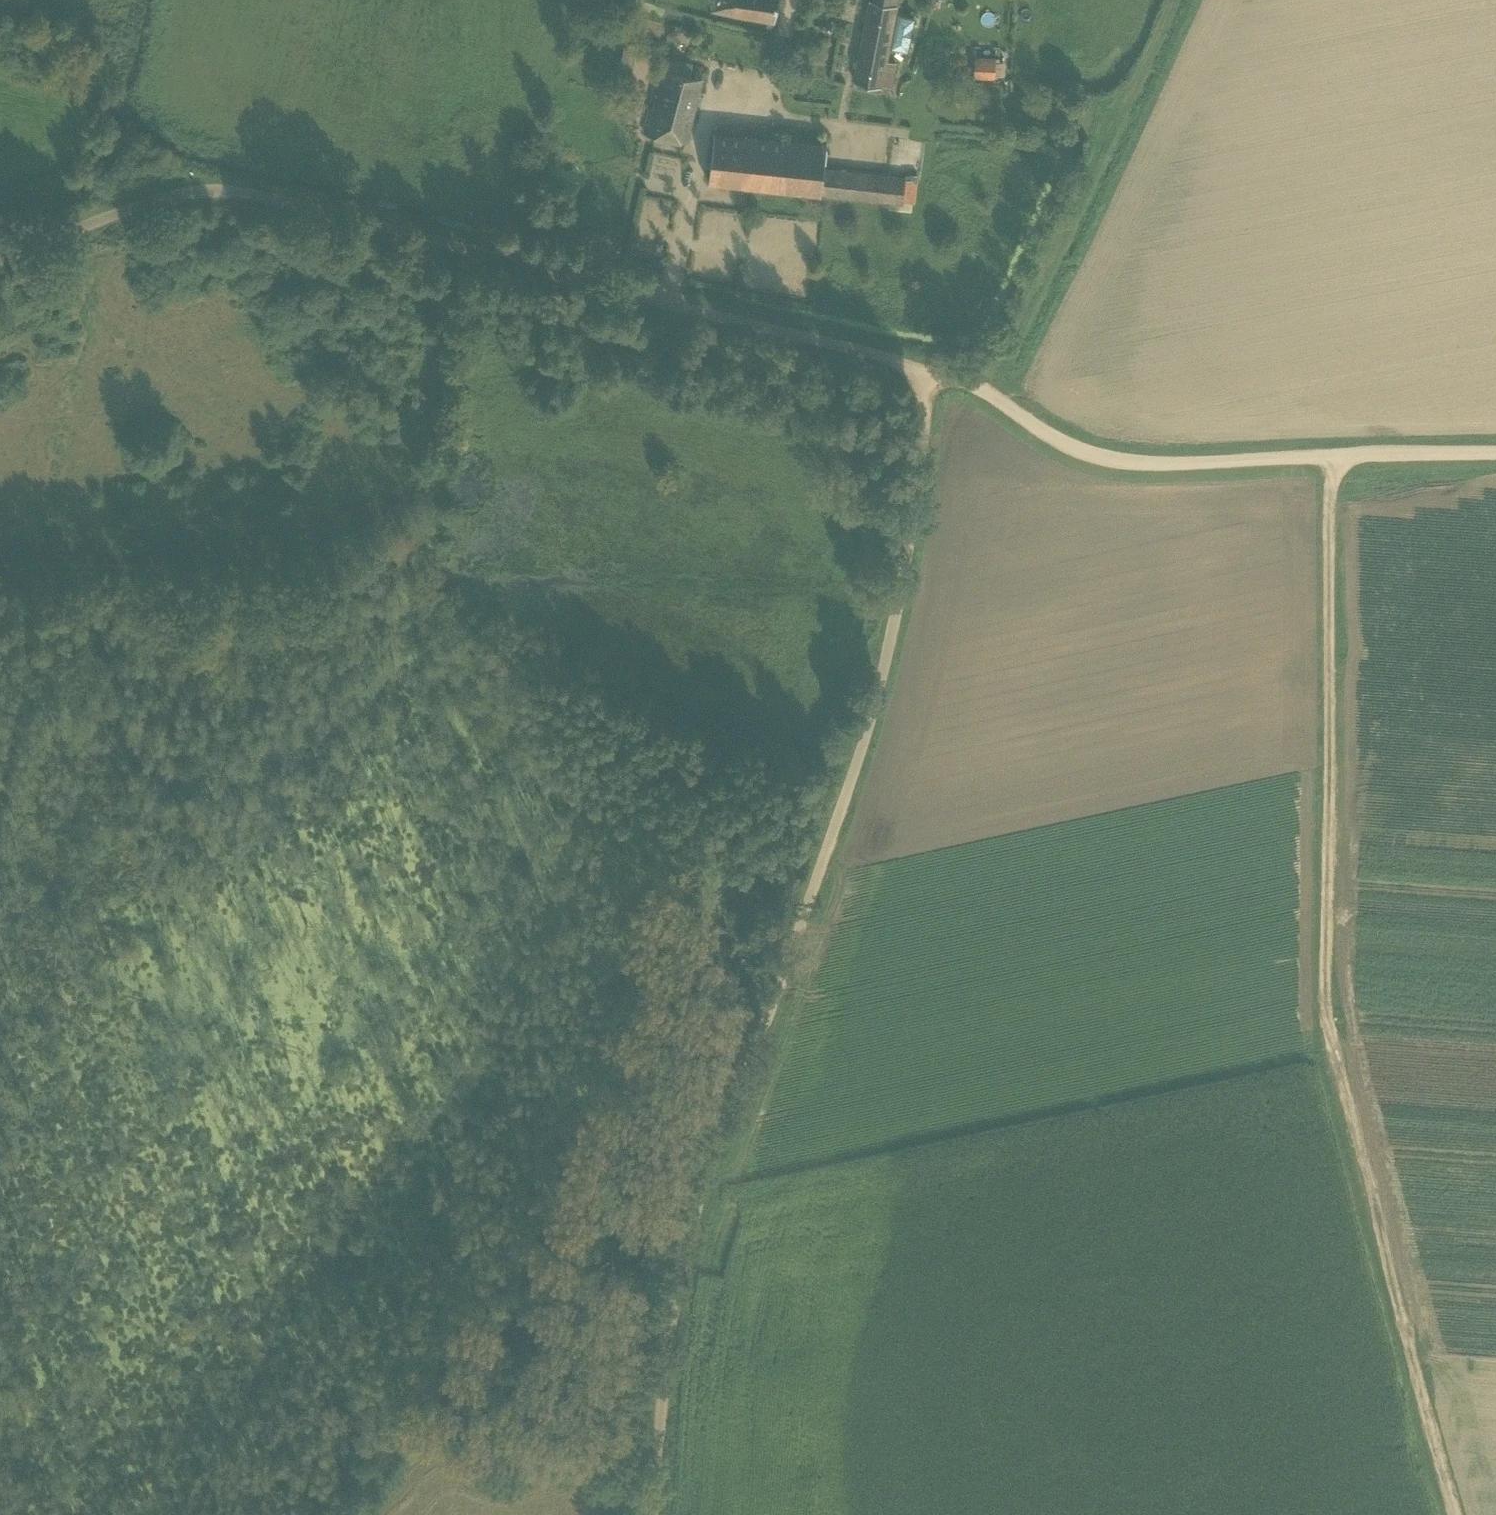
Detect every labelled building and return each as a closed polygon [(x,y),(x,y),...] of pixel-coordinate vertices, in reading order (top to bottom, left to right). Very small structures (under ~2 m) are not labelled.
[(743,9),(745,0),(716,0),(715,2),(732,7),(731,12),(739,14),(740,9),(743,9)] [(743,9),(770,15),(767,28),(772,29),(776,16),(779,0),(745,0),(743,9)] [(887,61),(890,45),(892,45),(892,47),(908,50),(915,17),(895,13),(898,0),(870,0),(855,81),(882,86),(882,84),(892,85),(896,62),(887,61)] [(664,56),(661,69),(689,75),(692,62),(664,56)] [(996,61),(996,57),(974,56),(974,78),(995,78),(995,75),(996,61)] [(689,75),(661,69),(645,132),(687,141),(702,77),(689,75)] [(824,166),(828,136),(823,136),(823,143),(715,132),(709,182),(821,195),(821,194),(824,170),(824,166)] [(910,175),(824,166),(824,170),(821,194),(821,195),(907,204),(910,175)]
